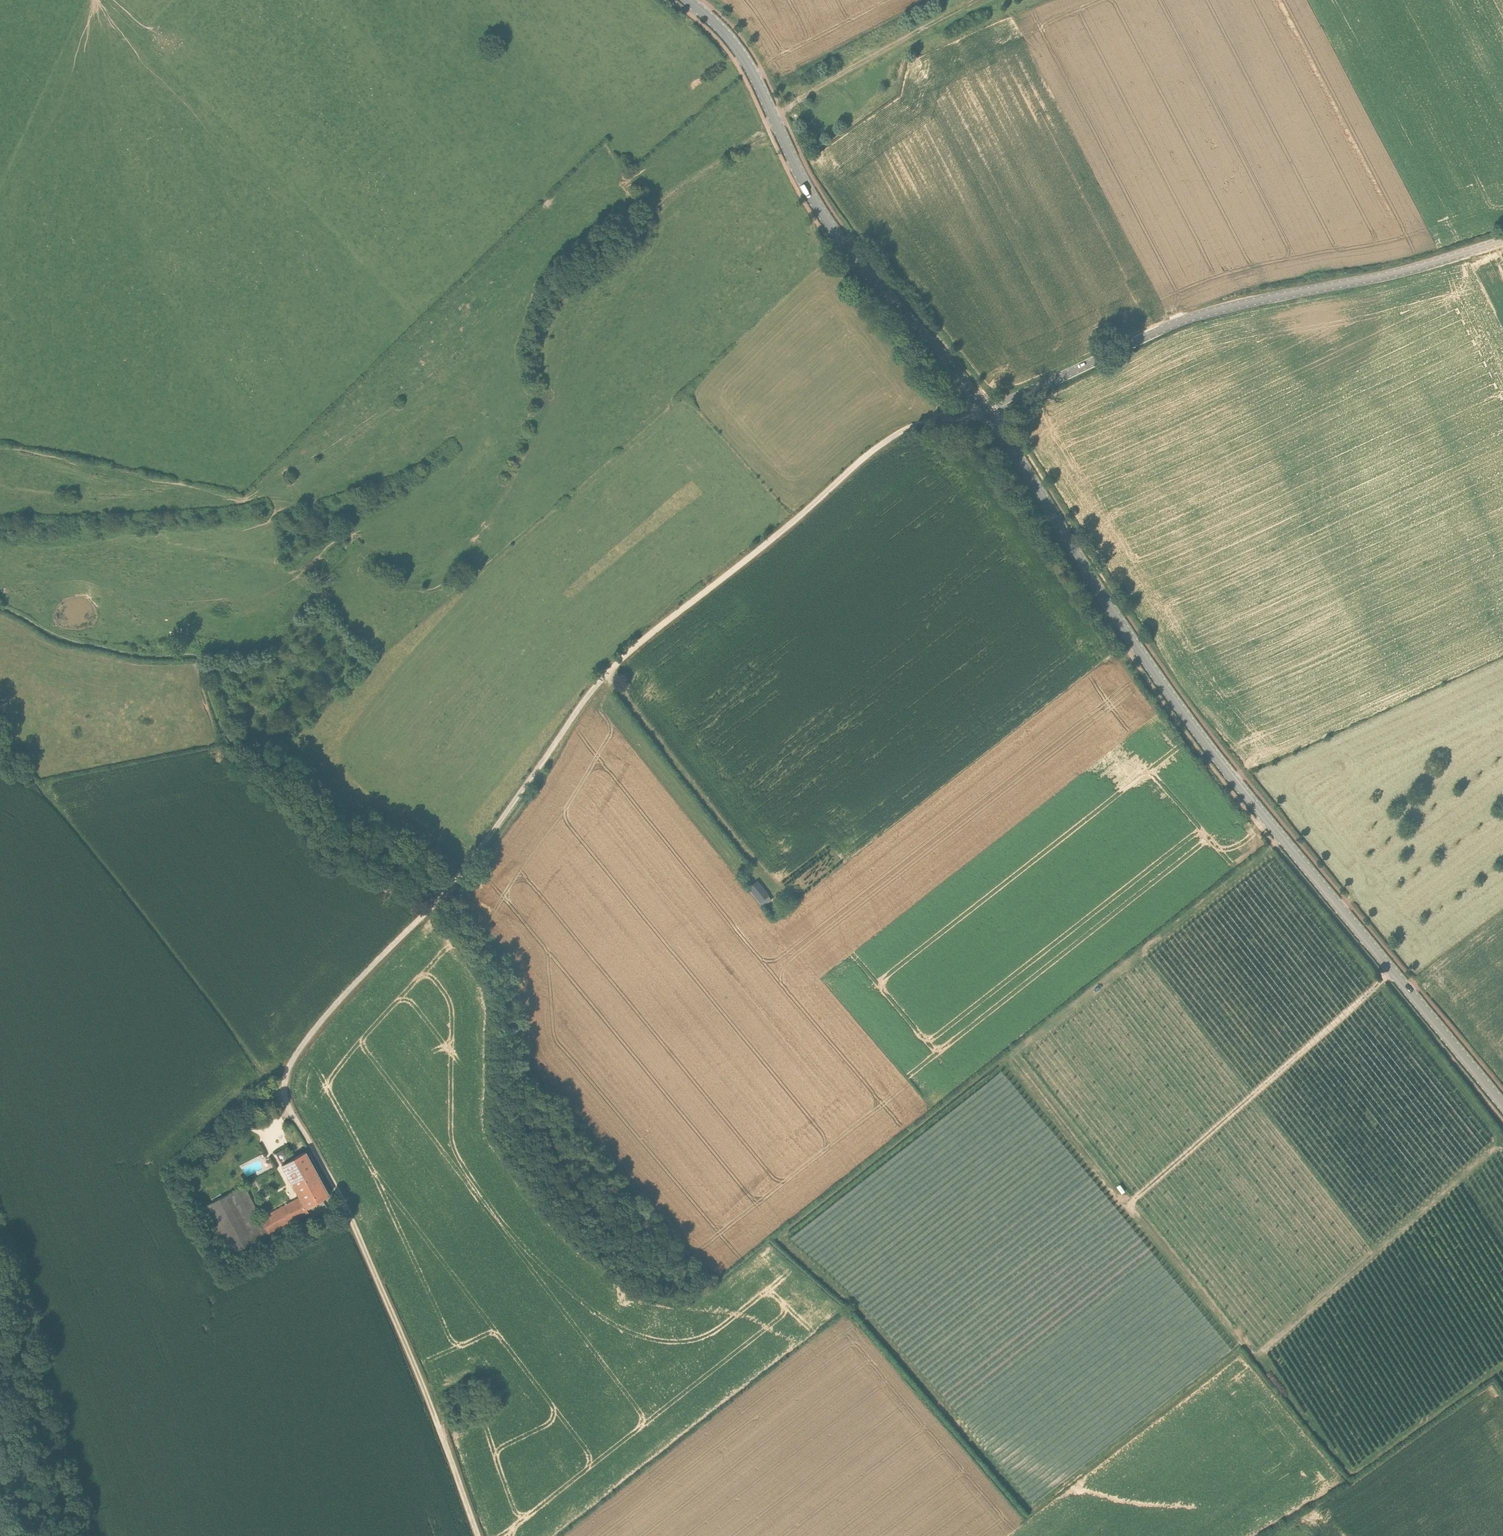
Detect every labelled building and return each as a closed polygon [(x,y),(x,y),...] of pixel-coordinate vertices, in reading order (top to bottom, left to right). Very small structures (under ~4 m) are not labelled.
[(748,888),(761,903),(769,896),(757,881),(748,888)] [(300,1197),(261,1218),(269,1234),(309,1213),(306,1207),(329,1195),(305,1151),(294,1158),(287,1147),(275,1153),(300,1197)] [(229,1255),(269,1234),(261,1218),(259,1219),(244,1185),(203,1207),(201,1208),(226,1257),(229,1255)]
